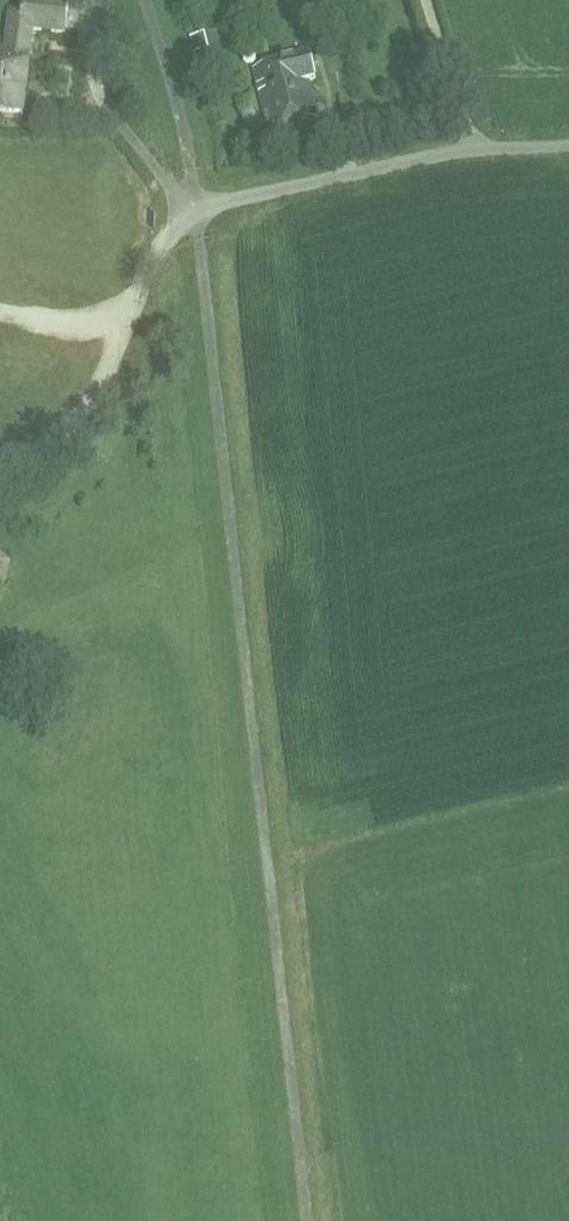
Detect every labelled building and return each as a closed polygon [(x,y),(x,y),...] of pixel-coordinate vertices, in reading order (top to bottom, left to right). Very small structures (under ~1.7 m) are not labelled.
[(24,115),(32,30),(65,34),(68,4),(41,1),(41,0),(24,0),(23,13),(10,12),(7,48),(0,47),(0,113),(24,115)] [(323,26),(326,38),(340,34),(336,22),(323,26)] [(254,69),(269,130),(319,117),(310,81),(316,79),(310,55),(254,69)] [(7,583),(12,563),(0,553),(0,585),(7,583)]
